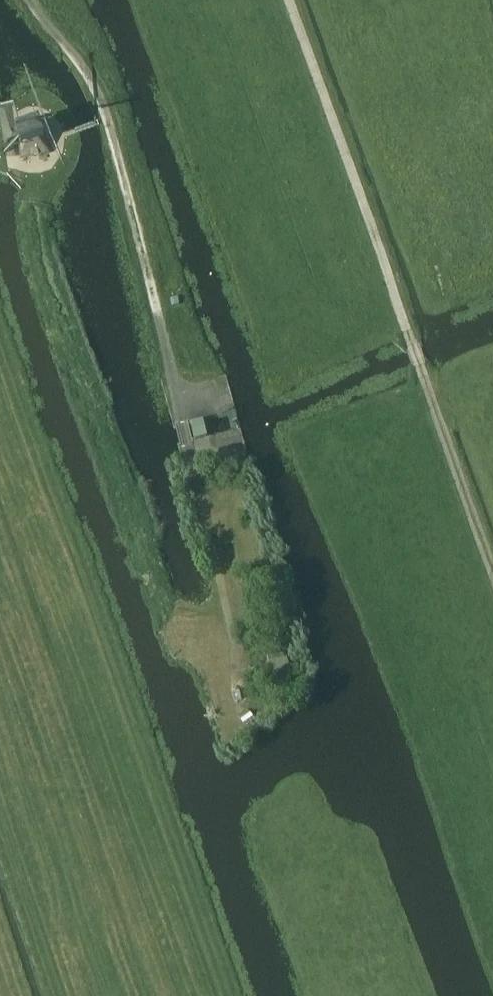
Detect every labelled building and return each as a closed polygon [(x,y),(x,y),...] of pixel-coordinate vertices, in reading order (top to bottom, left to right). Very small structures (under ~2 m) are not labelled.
[(19,158),(49,153),(44,123),(14,128),(19,158)] [(170,300),(172,308),(180,306),(178,298),(170,300)] [(194,439),(206,436),(203,422),(191,425),(194,439)]
